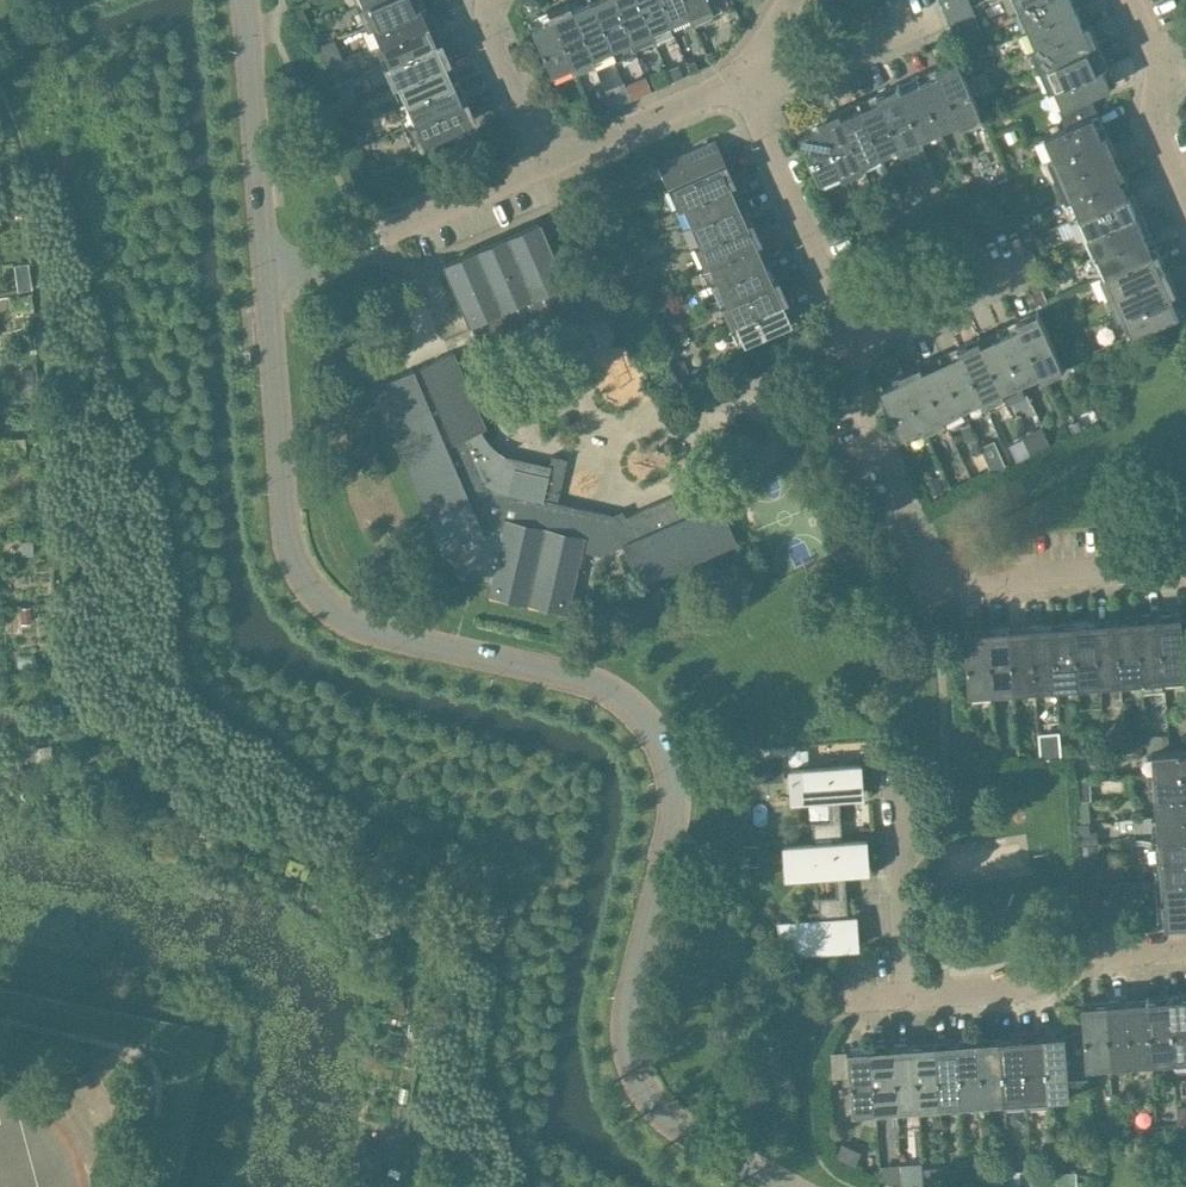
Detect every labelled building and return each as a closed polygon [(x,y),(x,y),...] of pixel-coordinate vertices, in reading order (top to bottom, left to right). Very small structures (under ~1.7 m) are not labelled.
[(423,0),(369,0),(361,3),(370,23),(423,0)] [(379,43),(432,20),(423,0),(370,23),(379,43)] [(591,0),(569,0),(566,1),(589,54),(610,45),(591,0)] [(613,0),(591,0),(610,45),(629,37),(613,0)] [(637,0),(613,0),(629,37),(649,28),(637,0)] [(660,0),(637,0),(649,28),(669,20),(660,0)] [(684,0),(660,0),(669,20),(689,11),(684,0)] [(708,0),(684,0),(689,11),(707,4),(709,9),(711,8),(708,0)] [(1081,3),(1080,0),(1035,0),(1020,7),(1029,27),(1081,3)] [(589,54),(566,1),(548,9),(571,62),(589,54)] [(1038,47),(1090,24),(1081,3),(1029,27),(1038,47)] [(571,62),(548,9),(526,18),(551,76),(553,75),(551,71),(571,62)] [(388,63),(441,40),(432,20),(379,43),(388,63)] [(1046,66),(1099,43),(1090,24),(1038,47),(1046,66)] [(396,83),(449,59),(441,40),(388,63),(396,83)] [(1055,86),(1108,63),(1099,43),(1046,66),(1055,86)] [(983,116),(960,57),(937,66),(961,119),(979,111),(981,116),(983,116)] [(405,102),(458,79),(449,59),(396,83),(405,102)] [(1116,82),(1108,63),(1055,86),(1062,103),(1057,105),(1067,125),(1078,120),(1070,103),(1085,96),(1116,82)] [(961,119),(937,66),(918,74),(941,128),(961,119)] [(941,128),(918,74),(898,82),(921,136),(941,128)] [(413,122),(466,98),(458,79),(405,102),(413,122)] [(921,136),(898,82),(878,90),(901,144),(921,136)] [(901,144),(878,90),(858,99),(881,153),(901,144)] [(1093,114),(1085,96),(1070,103),(1078,120),(1093,114)] [(475,117),(466,98),(413,122),(422,140),(417,142),(418,144),(475,117)] [(881,153),(858,99),(838,107),(862,161),(881,153)] [(862,161),(838,107),(818,115),(841,170),(862,161)] [(1054,155),(1108,131),(1099,111),(1093,114),(1078,120),(1067,125),(1040,137),(1041,138),(1046,136),(1054,155)] [(841,170),(818,115),(797,123),(824,185),(826,184),(823,178),(841,170)] [(1063,175),(1117,151),(1108,131),(1054,155),(1063,175)] [(681,203),(733,179),(714,137),(656,163),(657,165),(663,162),(681,203)] [(1072,195),(1125,171),(1117,151),(1063,175),(1072,195)] [(292,181),(290,163),(284,163),(285,181),(292,181)] [(1080,214),(1134,191),(1125,171),(1072,195),(1080,214)] [(689,222),(742,199),(733,179),(681,203),(689,222)] [(1089,234),(1143,210),(1134,191),(1080,214),(1089,234)] [(698,242),(751,219),(742,199),(689,222),(698,242)] [(1098,254),(1151,230),(1143,210),(1089,234),(1098,254)] [(707,262),(759,238),(751,219),(698,242),(707,262)] [(538,222),(443,263),(468,321),(469,321),(483,354),(594,306),(576,265),(560,272),(538,222)] [(1106,273),(1160,249),(1151,230),(1098,254),(1106,273)] [(715,281),(768,257),(759,238),(707,262),(715,281)] [(1115,293),(1168,269),(1160,249),(1106,273),(1115,293)] [(724,301),(777,277),(768,257),(715,281),(724,301)] [(1124,312),(1177,288),(1168,269),(1115,293),(1124,312)] [(733,321),(786,297),(777,277),(724,301),(733,321)] [(1177,288),(1124,312),(1132,331),(1127,333),(1128,335),(1185,309),(1177,288)] [(794,317),(786,297),(733,321),(741,338),(735,341),(736,343),(794,317)] [(1064,367),(1038,309),(1018,318),(1042,371),(1060,364),(1062,368),(1064,367)] [(1042,371),(1018,318),(999,327),(1022,380),(1042,371)] [(431,351),(419,323),(379,340),(390,368),(431,351)] [(1022,380),(999,327),(978,336),(1001,389),(1022,380)] [(1001,389),(978,336),(959,344),(983,398),(1001,389)] [(983,398),(959,344),(940,353),(964,406),(983,398)] [(482,431),(480,428),(484,426),(452,351),(420,365),(421,366),(420,366),(413,370),(412,368),(371,386),(428,518),(468,500),(477,524),(501,530),(487,591),(566,609),(580,547),(600,552),(622,543),(639,583),(735,542),(714,491),(675,507),(671,496),(624,516),(621,510),(611,514),(557,501),(566,458),(564,457),(561,456),(558,455),(554,454),(551,454),(541,498),(508,491),(514,465),(513,465),(512,466),(509,465),(501,456),(502,453),(503,453),(503,452),(500,450),(497,448),(494,446),(491,443),(488,441),(486,438),(484,434),(482,431)] [(964,406),(940,353),(919,362),(943,415),(964,406)] [(943,415),(919,362),(900,370),(924,424),(943,415)] [(924,424),(900,370),(879,379),(905,438),(907,437),(905,432),(924,424)] [(1181,612),(1158,614),(1163,671),(1183,670),(1184,676),(1185,676),(1181,612)] [(1163,671),(1158,614),(1137,616),(1141,673),(1142,690),(1165,689),(1163,671)] [(1141,673),(1137,616),(1116,617),(1120,675),(1141,673)] [(1120,675),(1116,617),(1094,619),(1099,676),(1120,675)] [(1099,676),(1094,619),(1072,621),(1077,678),(1099,676)] [(1077,678),(1072,621),(1051,622),(1055,680),(1077,678)] [(1055,680),(1051,622),(1030,624),(1034,681),(1055,680)] [(1034,681),(1030,624),(1009,626),(1013,683),(1034,681)] [(1013,683),(1009,626),(987,627),(992,685),(1013,683)] [(992,685),(987,627),(965,629),(970,692),(972,692),(972,686),(992,685)] [(1160,773),(1185,771),(1185,747),(1152,750),(1152,752),(1158,751),(1160,773)] [(791,779),(790,760),(754,762),(756,782),(791,779)] [(864,792),(861,762),(792,767),(794,797),(830,795),(830,819),(813,821),(814,837),(843,835),(840,794),(864,792)] [(1160,773),(1161,793),(1185,791),(1185,771),(1160,773)] [(1161,793),(1163,815),(1185,813),(1185,791),(1161,793)] [(1163,815),(1165,836),(1185,835),(1185,813),(1163,815)] [(1100,838),(1099,822),(1081,823),(1082,839),(1100,838)] [(843,839),(843,835),(814,837),(815,842),(786,844),(788,874),(835,870),(837,895),(819,896),(820,917),(780,920),(782,951),(859,945),(857,914),(849,915),(845,869),(869,868),(867,838),(843,839)] [(1165,836),(1166,858),(1185,856),(1185,835),(1165,836)] [(1166,858),(1168,880),(1185,878),(1185,856),(1166,858)] [(1168,880),(1169,901),(1185,900),(1185,878),(1168,880)] [(1100,911),(1100,889),(1093,889),(1087,890),(1088,911),(1094,911),(1100,911)] [(1169,901),(1171,921),(1165,921),(1165,923),(1185,922),(1185,900),(1169,901)] [(1168,995),(1172,1053),(1185,1052),(1185,994),(1168,995)] [(1172,1053),(1168,995),(1147,997),(1151,1054),(1172,1053)] [(1151,1054),(1147,997),(1127,998),(1131,1056),(1151,1054)] [(1131,1056),(1127,998),(1106,1000),(1110,1057),(1131,1056)] [(1110,1057),(1106,1000),(1083,1001),(1085,1030),(1087,1065),(1090,1065),(1089,1059),(1110,1057)] [(1087,1065),(1085,1030),(1043,1033),(1048,1090),(1068,1089),(1068,1095),(1070,1095),(1068,1066),(1087,1065)] [(1048,1090),(1043,1033),(1022,1035),(1026,1092),(1048,1090)] [(1026,1092),(1022,1035),(1001,1036),(1005,1093),(1026,1092)] [(1005,1093),(1001,1036),(979,1038),(983,1095),(1005,1093)] [(983,1095),(979,1038),(958,1039),(961,1096),(983,1095)] [(961,1096),(958,1039),(937,1041),(941,1098),(961,1096)] [(941,1098),(937,1041),(915,1042),(919,1099),(941,1098)] [(919,1099),(915,1042),(894,1044),(898,1101),(919,1099)] [(898,1101),(894,1044),(872,1045),(876,1103),(898,1101)] [(876,1103),(872,1045),(850,1047),(854,1110),(856,1110),(856,1104),(876,1103)] [(1176,1107),(1177,1123),(1185,1123),(1185,1106),(1176,1107)] [(863,1153),(844,1145),(838,1158),(857,1166),(863,1153)] [(946,1166),(924,1167),(925,1184),(947,1183),(946,1166)] [(917,1168),(903,1169),(904,1185),(918,1184),(917,1168)] [(901,1171),(887,1172),(887,1181),(901,1186),(902,1186),(901,1171)] [(1076,1171),(1054,1172),(1055,1186),(1077,1184),(1076,1171)] [(1012,1173),(1012,1186),(1031,1186),(1031,1172),(1012,1173)] [(1055,1186),(1054,1172),(1032,1173),(1033,1186),(1055,1186)]
